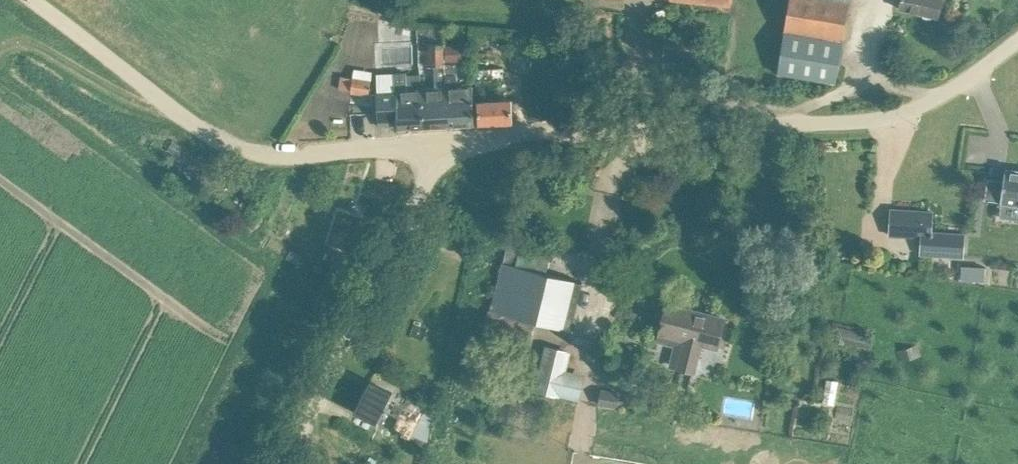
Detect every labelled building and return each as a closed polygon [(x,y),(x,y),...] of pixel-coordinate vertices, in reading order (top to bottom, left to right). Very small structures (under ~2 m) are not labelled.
[(777,73),(836,83),(850,0),(790,0),(777,73)] [(899,9),(937,17),(941,0),(901,0),(899,9)] [(691,55),(693,40),(666,37),(665,53),(691,55)] [(449,125),(445,63),(444,44),(430,45),(431,67),(440,66),(441,72),(436,73),(437,89),(422,89),(424,127),(449,125)] [(458,87),(457,63),(445,63),(449,125),(475,124),(472,86),(458,87)] [(422,89),(421,89),(420,76),(420,74),(407,75),(407,73),(395,73),(396,91),(378,92),(379,126),(398,126),(398,127),(397,127),(397,129),(399,128),(424,127),(422,89)] [(340,75),(338,90),(351,92),(369,95),(371,80),(370,80),(352,77),(340,75)] [(478,124),(513,122),(511,99),(477,101),(478,124)] [(985,199),(1001,202),(999,217),(1017,220),(1017,171),(1005,169),(1004,181),(988,179),(985,199)] [(963,257),(964,234),(931,232),(932,212),(891,210),(890,235),(922,237),(921,254),(963,257)] [(510,236),(488,324),(516,331),(533,336),(537,322),(570,330),(577,302),(582,282),(516,266),(519,253),(552,262),(556,248),(510,236)] [(1010,241),(1008,278),(1017,279),(1017,242),(1010,241)] [(962,265),(961,280),(985,281),(986,266),(962,265)] [(716,348),(719,338),(724,319),(667,304),(660,333),(685,340),(678,367),(694,371),(701,344),(716,348)] [(906,348),(908,361),(929,358),(927,345),(906,348)] [(578,401),(584,374),(566,370),(570,352),(544,346),(533,391),(578,401)] [(370,381),(355,412),(373,421),(377,423),(382,425),(384,421),(380,419),(393,392),(388,390),(370,381)] [(836,384),(835,401),(847,402),(848,385),(836,384)] [(618,408),(621,392),(600,390),(598,405),(618,408)] [(407,399),(392,431),(410,439),(425,408),(407,399)]
